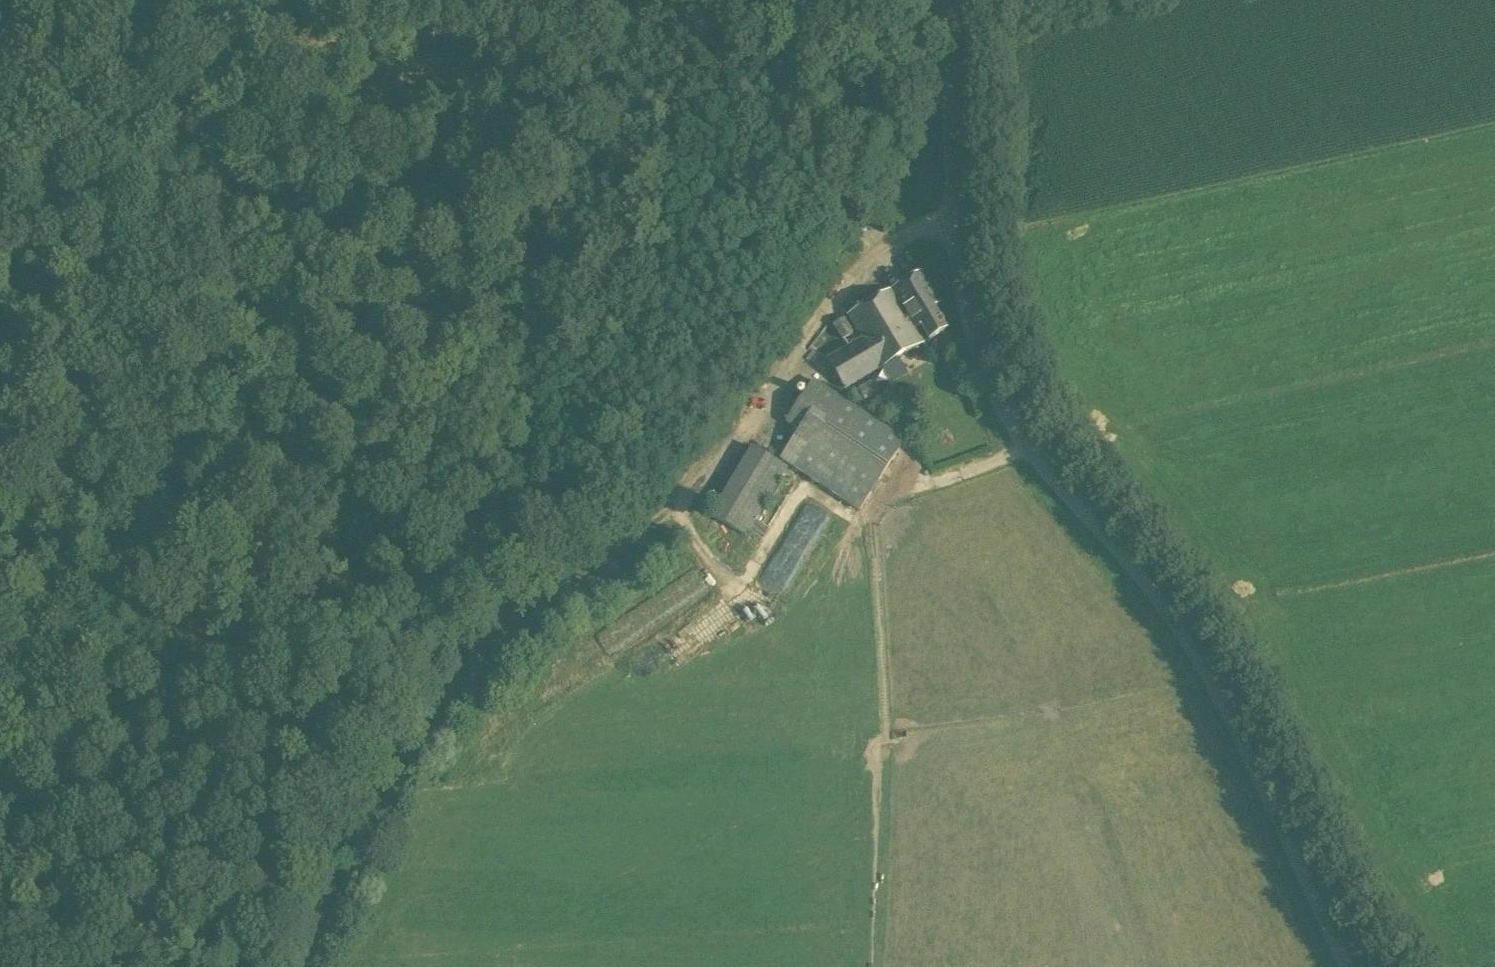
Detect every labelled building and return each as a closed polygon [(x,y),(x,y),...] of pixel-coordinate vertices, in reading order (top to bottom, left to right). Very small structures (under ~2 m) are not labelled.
[(920,325),(929,339),(947,328),(934,307),(941,303),(922,271),(848,315),(862,339),(827,359),(844,389),(922,343),(913,329),(920,325)] [(832,324),(842,340),(854,332),(844,317),(832,324)] [(800,428),(780,458),(859,511),(906,440),(814,379),(787,419),(800,428)] [(874,379),(851,392),(859,405),(882,392),(874,379)]
